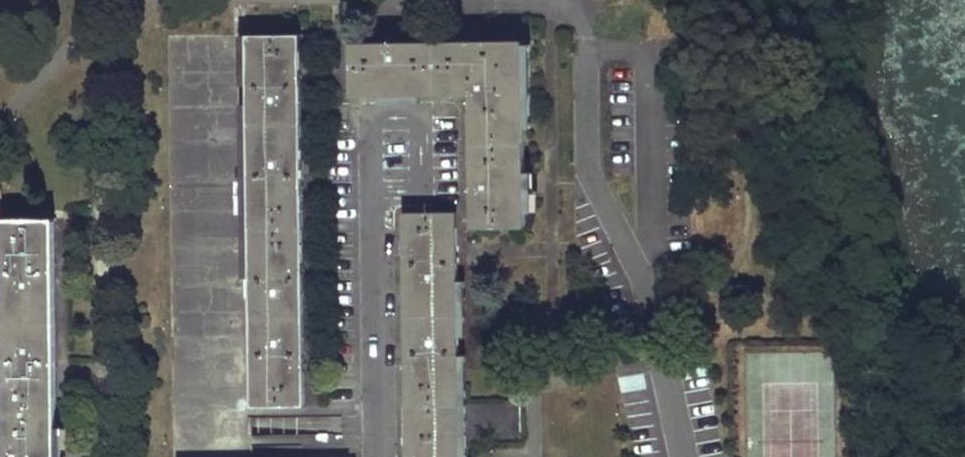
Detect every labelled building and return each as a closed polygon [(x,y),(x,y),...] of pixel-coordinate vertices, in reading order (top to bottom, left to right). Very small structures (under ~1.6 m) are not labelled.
[(298,30),(246,31),(251,403),(304,402),(298,30)] [(461,36),(350,38),(350,91),(354,91),(469,90),(471,223),(525,222),(522,36),(461,36)] [(403,208),(406,456),(458,456),(455,208),(403,208)] [(0,214),(0,370),(2,456),(58,456),(52,213),(0,214)]
